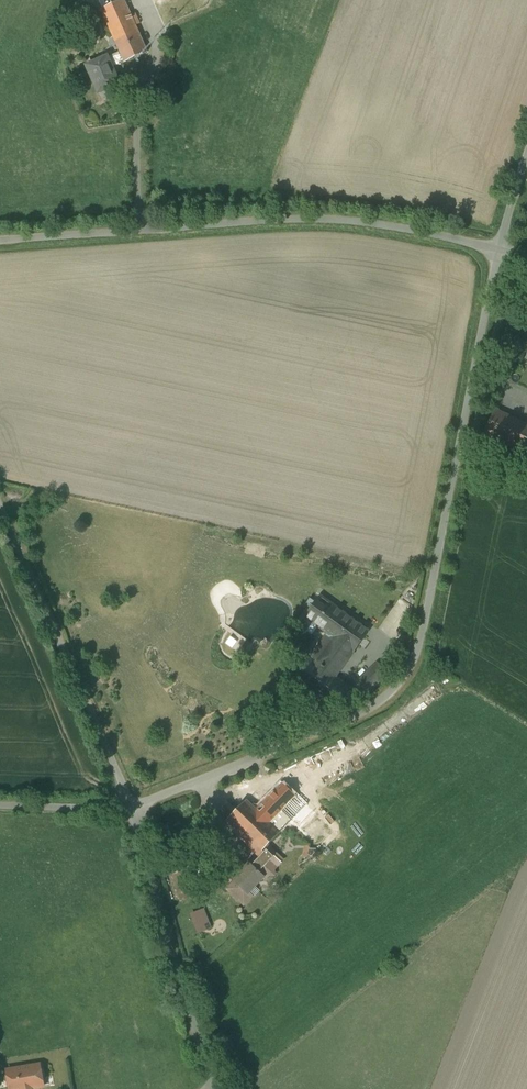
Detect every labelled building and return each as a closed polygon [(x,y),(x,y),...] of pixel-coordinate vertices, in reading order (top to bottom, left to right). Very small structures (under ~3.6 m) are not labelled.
[(101,10),(120,51),(124,62),(147,52),(136,25),(140,23),(136,13),(131,15),(124,0),(123,0),(101,10)] [(107,57),(87,66),(99,92),(119,83),(112,67),(124,62),(120,51),(107,57)] [(495,409),(484,433),(526,453),(526,424),(495,409)] [(370,631),(320,595),(304,617),(326,633),(353,653),(370,631)] [(353,653),(326,633),(309,658),(336,677),(353,653)] [(309,658),(293,679),(331,706),(351,688),(336,677),(309,658)] [(377,662),(356,682),(367,693),(387,673),(377,662)] [(265,801),(255,791),(224,822),(260,857),(267,850),(265,847),(279,833),(269,824),(280,813),(295,797),(282,784),(265,801)] [(295,797),(280,813),(290,822),(312,844),(328,828),(295,796),(295,797)] [(280,813),(269,824),(279,833),(290,822),(280,813)] [(197,895),(181,842),(164,847),(181,900),(197,895)] [(249,862),(233,880),(234,881),(247,894),(248,893),(264,876),(259,872),(270,861),(274,857),(267,850),(260,857),(252,865),(249,862)] [(270,861),(259,872),(264,876),(266,878),(268,875),(274,875),(274,869),(276,866),(270,861)] [(247,894),(234,881),(227,889),(244,904),(251,896),(248,893),(247,894)] [(201,933),(214,927),(206,911),(193,917),(201,933)] [(7,1070),(10,1088),(29,1088),(32,1088),(44,1086),(40,1064),(7,1070)]
